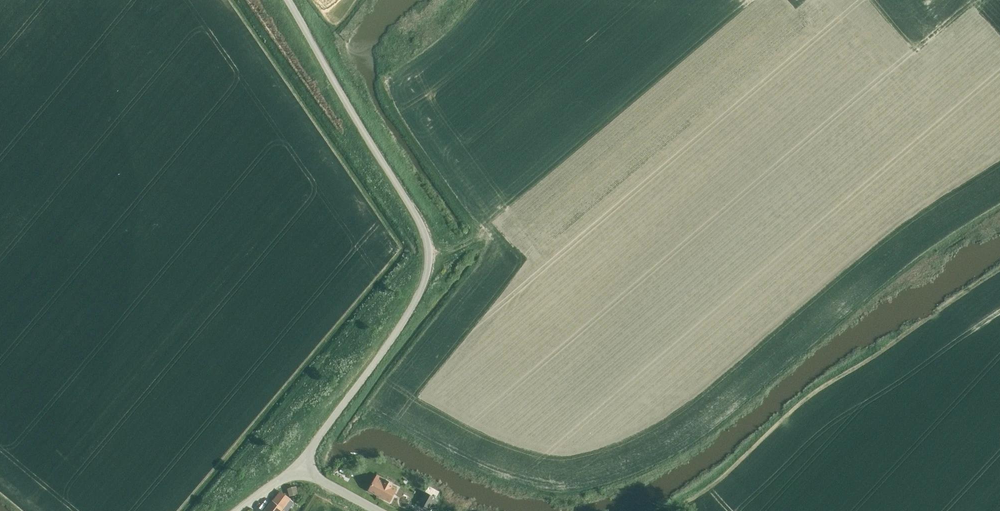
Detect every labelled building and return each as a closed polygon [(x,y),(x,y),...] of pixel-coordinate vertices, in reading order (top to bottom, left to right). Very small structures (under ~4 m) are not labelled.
[(390,502),(397,490),(392,488),(394,485),(386,481),(384,483),(376,478),(369,490),(390,502)] [(290,495),(297,493),(295,487),(288,489),(290,495)] [(429,510),(436,498),(426,492),(419,505),(429,510)] [(264,510),(282,510),(283,510),(272,501),(264,510)]
